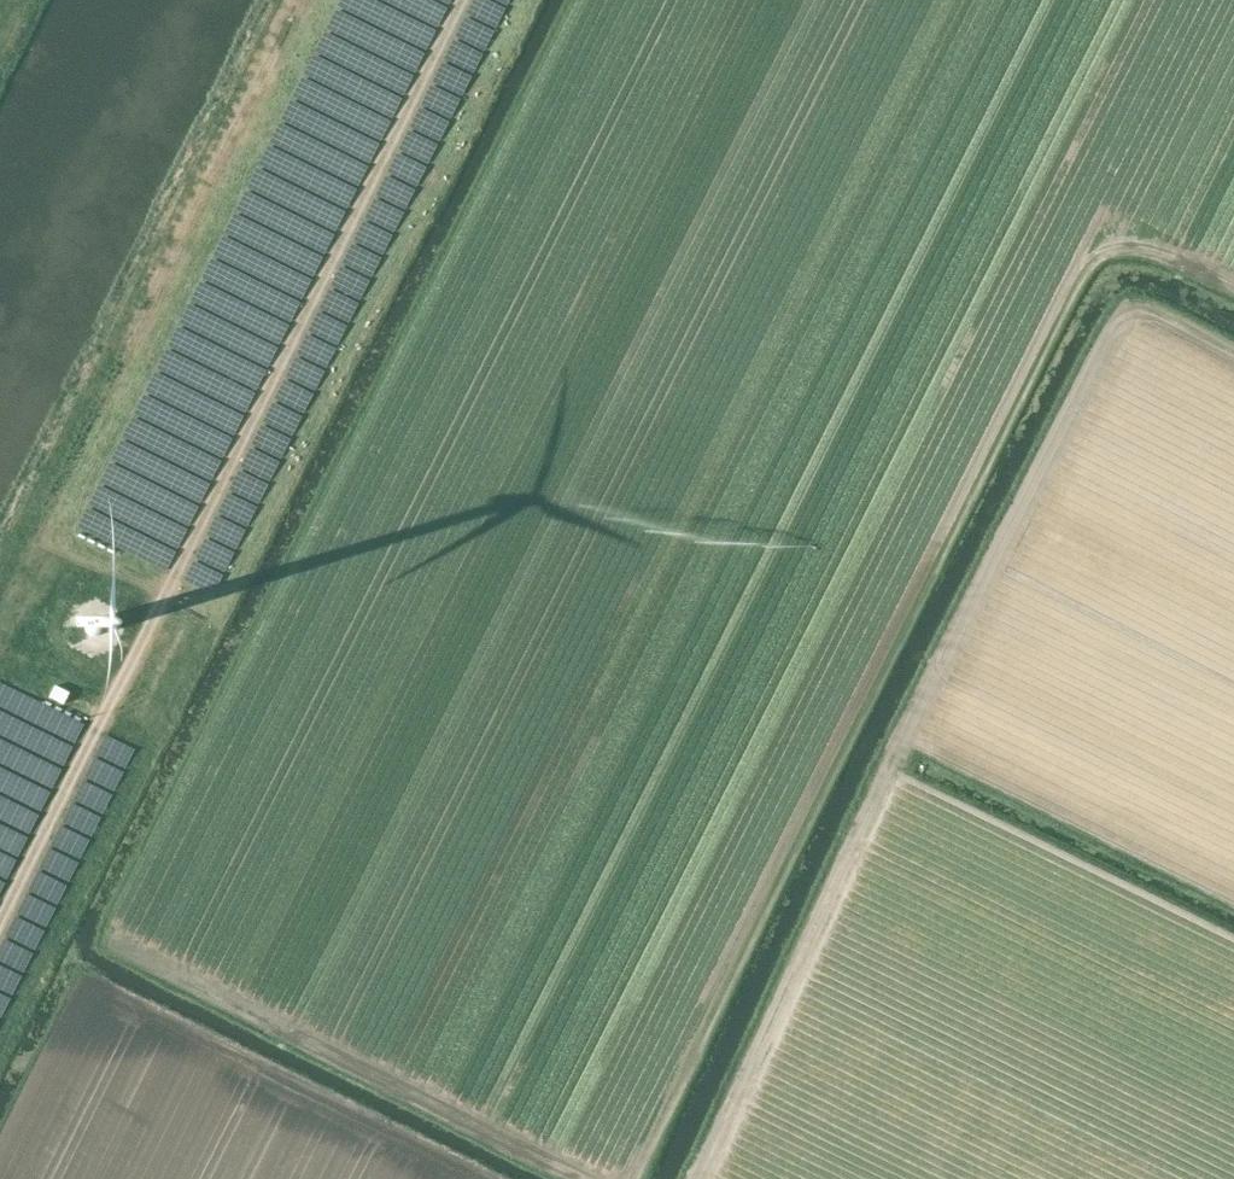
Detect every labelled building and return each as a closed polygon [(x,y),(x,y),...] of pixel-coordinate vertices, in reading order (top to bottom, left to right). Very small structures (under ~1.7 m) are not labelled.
[(98,621),(95,620),(93,620),(90,620),(88,621),(87,622),(85,624),(84,626),(84,629),(84,632),(85,634),(87,636),(88,637),(90,638),(93,638),(95,638),(98,637),(100,635),(101,633),(102,631),(102,629),(102,627),(101,625),(100,623),(98,621)]
